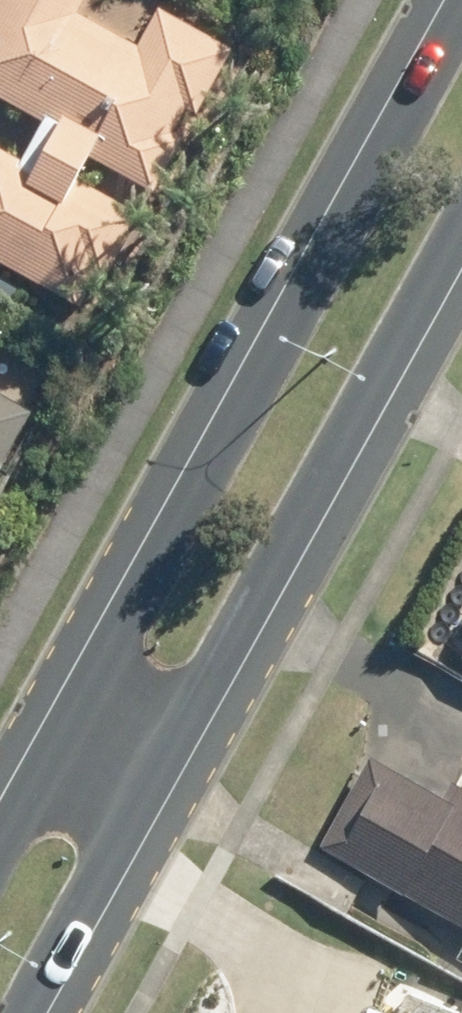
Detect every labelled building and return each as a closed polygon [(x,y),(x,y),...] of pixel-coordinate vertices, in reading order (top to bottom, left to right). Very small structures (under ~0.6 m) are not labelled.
[(0,16),(0,86),(55,117),(31,161),(0,144),(0,145),(0,252),(99,307),(150,214),(91,180),(105,155),(165,189),(194,137),(182,130),(197,105),(207,111),(242,48),(170,8),(150,45),(87,10),(93,0),(9,0),(0,16)] [(5,278),(0,286),(0,294),(14,301),(23,287),(5,278)] [(42,411),(0,388),(0,484),(42,411)] [(459,781),(450,797),(381,759),(329,848),(461,921),(461,783),(459,781)]
